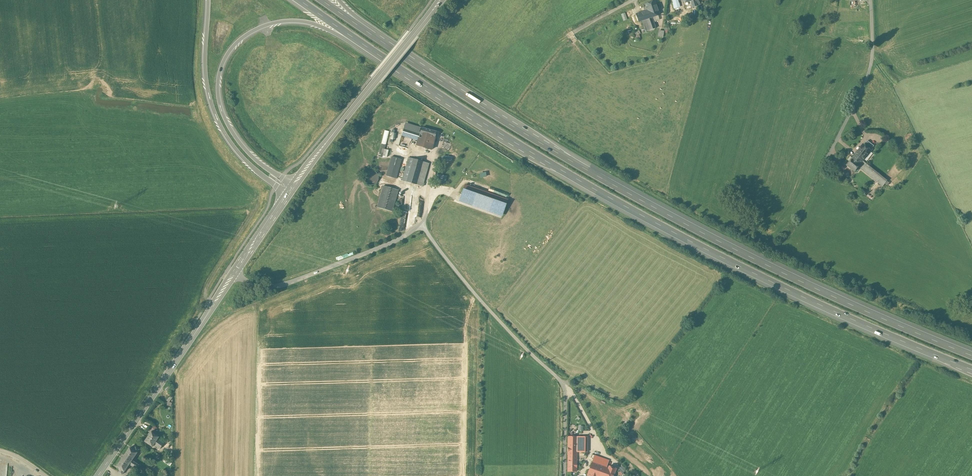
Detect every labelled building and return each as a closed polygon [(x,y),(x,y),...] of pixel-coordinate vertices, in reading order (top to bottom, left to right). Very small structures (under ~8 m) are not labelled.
[(650,18),(652,17),(658,15),(659,15),(655,1),(645,4),(648,10),(650,18)] [(648,10),(636,14),(639,22),(642,20),(650,18),(648,10)] [(652,17),(650,18),(642,20),(646,32),(655,28),(653,22),(653,21),(652,17)] [(405,124),(401,136),(418,141),(420,135),(422,128),(412,126),(405,124)] [(436,132),(422,128),(420,135),(434,139),(436,132)] [(385,130),(379,157),(383,157),(387,157),(389,150),(385,149),(389,132),(389,131),(385,130)] [(434,139),(420,135),(418,141),(417,146),(431,150),(434,139)] [(884,184),(888,178),(864,159),(865,157),(867,159),(874,150),(872,149),(876,144),(868,138),(865,143),(862,141),(846,162),(857,170),(860,166),(884,184)] [(401,160),(391,157),(390,161),(386,176),(390,177),(389,177),(396,178),(401,160)] [(430,163),(408,157),(402,180),(423,186),(430,163)] [(399,190),(383,186),(381,195),(377,207),(392,212),(399,190)] [(505,198),(468,186),(463,200),(500,212),(505,198)] [(159,437),(151,432),(148,437),(156,442),(158,439),(159,437)] [(156,442),(148,437),(145,441),(152,447),(154,445),(156,442)] [(577,437),(568,437),(568,451),(577,451),(577,437)] [(587,437),(578,437),(577,437),(577,451),(577,452),(587,452),(587,437)] [(134,450),(130,448),(126,452),(134,458),(137,453),(134,450)] [(577,451),(568,451),(568,471),(576,471),(577,452),(577,451)] [(134,458),(126,452),(123,457),(131,462),(132,460),(134,458)] [(609,460),(595,455),(592,462),(603,466),(607,467),(609,460)] [(131,462),(123,457),(120,462),(128,467),(129,464),(131,462)] [(128,467),(120,462),(117,466),(124,471),(124,472),(128,467)] [(592,462),(589,471),(588,475),(591,475),(599,475),(603,466),(592,462)] [(603,466),(599,475),(613,475),(616,468),(609,466),(609,468),(607,467),(603,466)] [(622,466),(618,470),(622,474),(626,469),(622,466)]
